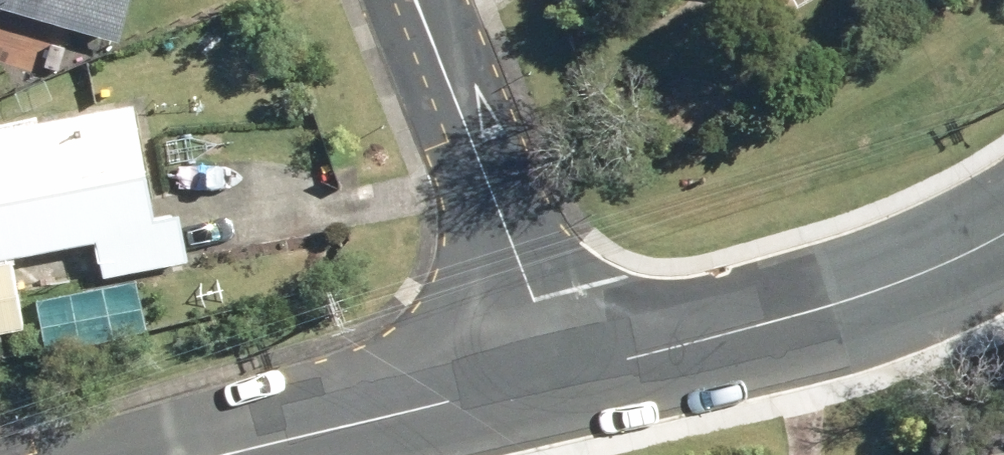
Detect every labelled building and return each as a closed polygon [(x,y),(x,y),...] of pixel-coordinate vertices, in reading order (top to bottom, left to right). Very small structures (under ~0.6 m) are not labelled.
[(111,44),(124,0),(0,0),(0,12),(111,44)] [(90,279),(175,264),(167,220),(148,224),(126,108),(0,132),(0,260),(83,245),(90,279)] [(12,332),(0,264),(0,335),(12,332)]
